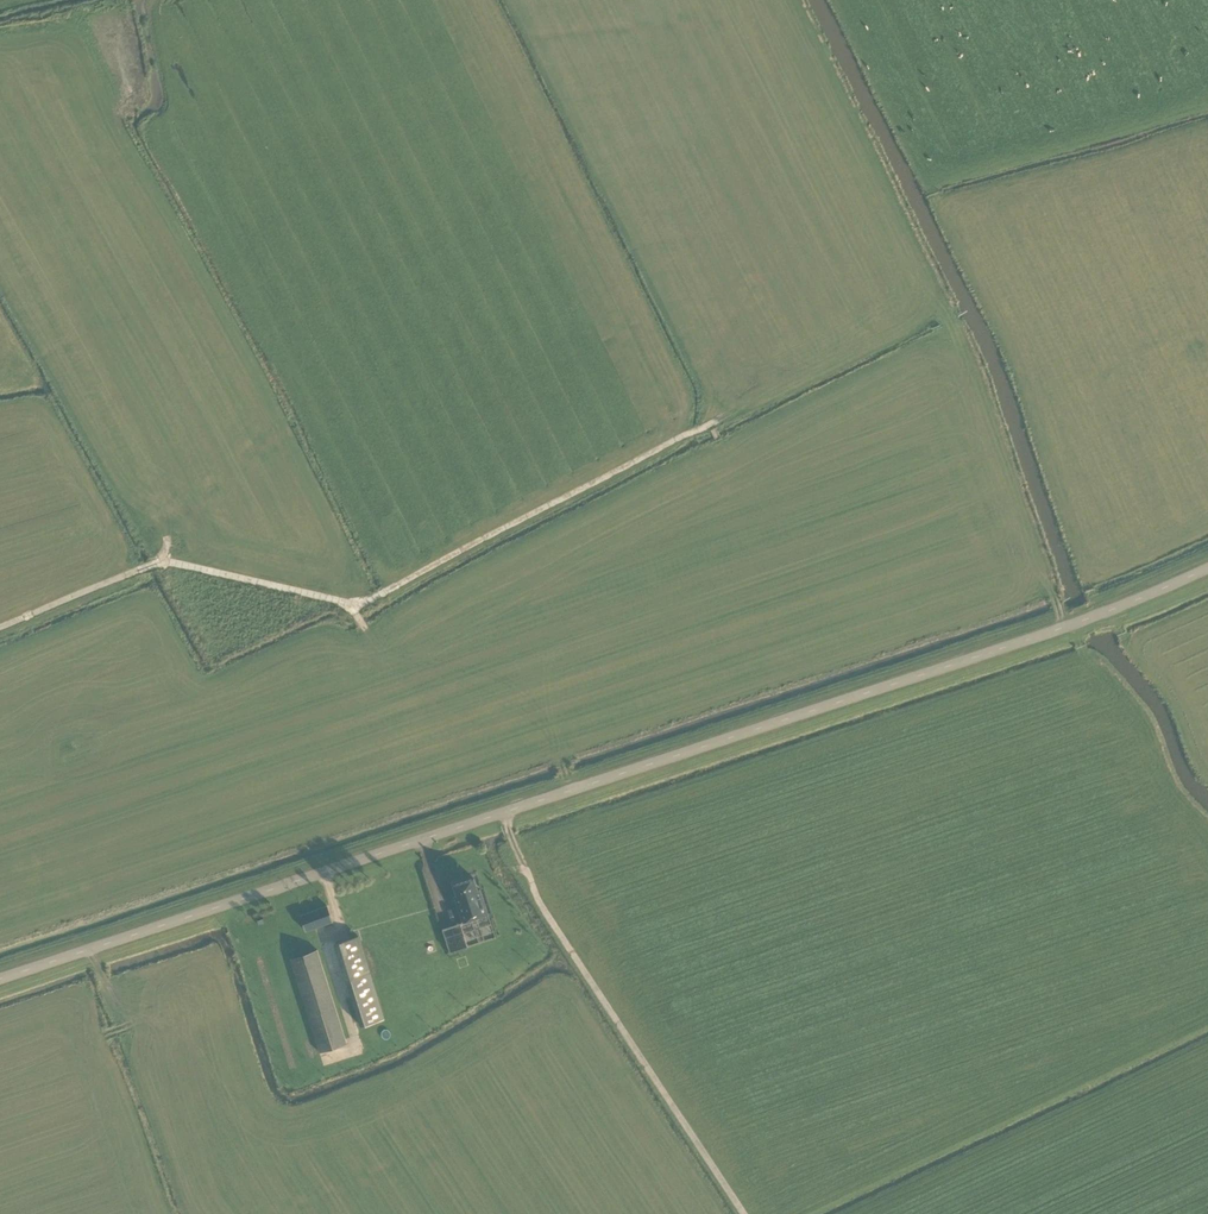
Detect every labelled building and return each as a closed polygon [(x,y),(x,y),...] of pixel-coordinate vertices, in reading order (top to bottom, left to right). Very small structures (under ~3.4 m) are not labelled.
[(462,922),(489,914),(480,888),(478,888),(474,876),(452,884),(458,902),(456,902),(462,922)] [(305,931),(333,921),(327,904),(299,915),(305,931)] [(460,922),(442,928),(450,952),(468,946),(460,922)] [(360,1026),(385,1019),(359,935),(334,943),(360,1026)] [(318,1052),(346,1044),(316,951),(289,959),(318,1052)]
